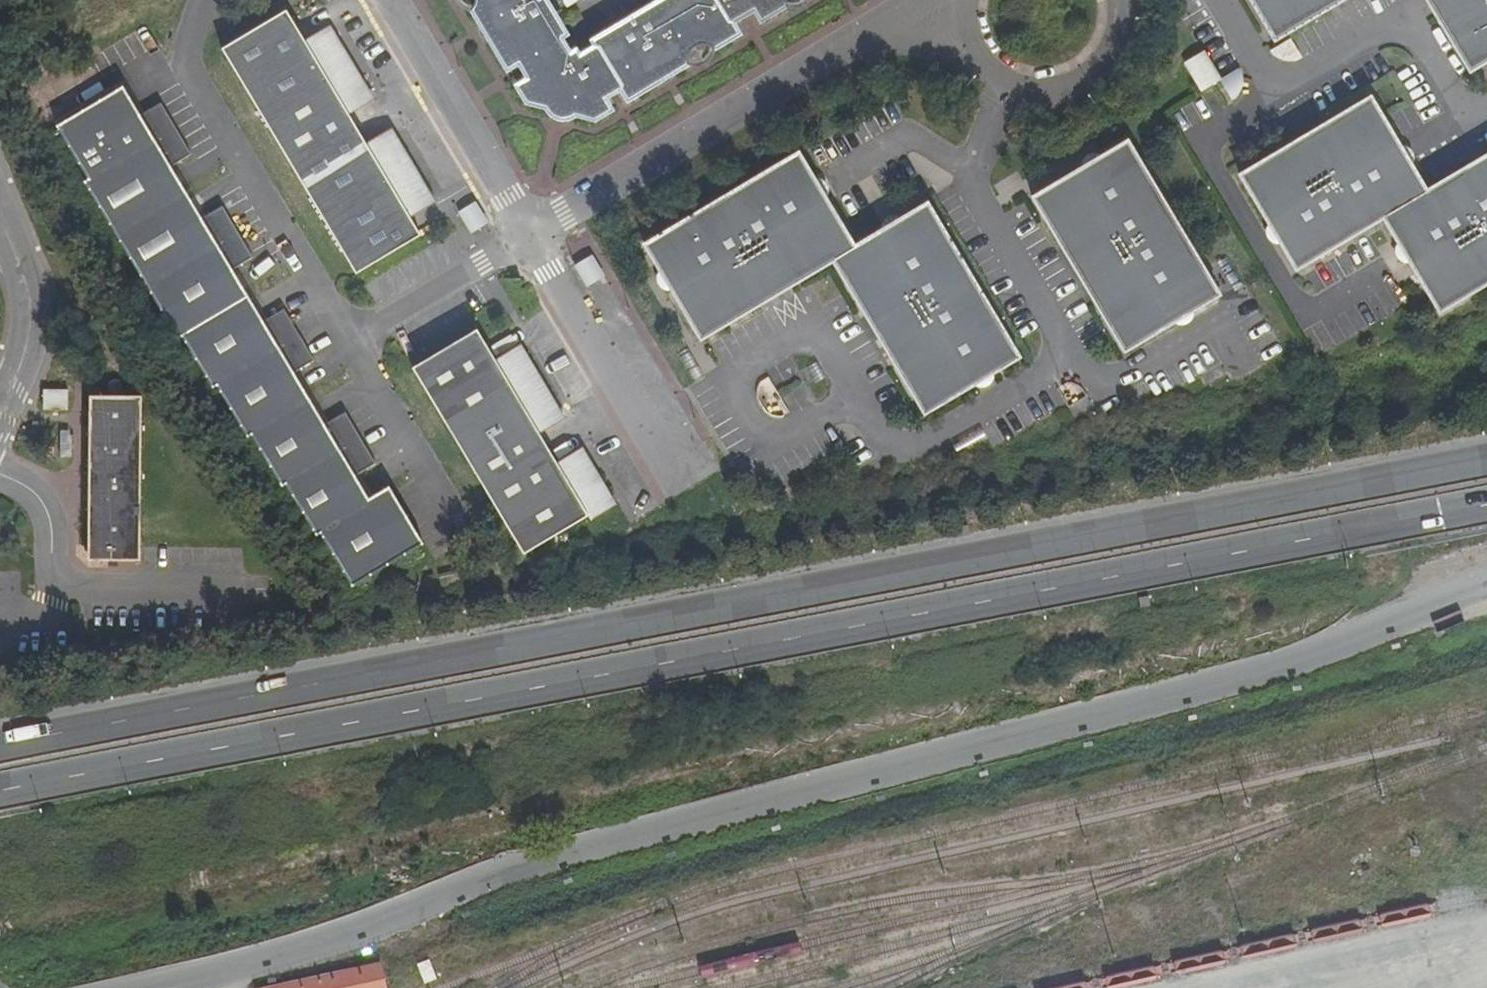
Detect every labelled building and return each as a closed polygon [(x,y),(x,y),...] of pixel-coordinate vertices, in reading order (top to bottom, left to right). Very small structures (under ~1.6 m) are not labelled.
[(556,35),(562,32),(543,0),(473,0),(471,4),(479,18),(486,15),(497,34),(490,37),(507,64),(519,56),(556,35)] [(713,0),(662,0),(595,40),(599,46),(621,83),(627,95),(655,79),(651,72),(670,62),(674,68),(688,60),(688,53),(691,48),(694,45),(697,44),(702,44),(706,45),(709,47),(724,38),(720,31),(728,26),(713,0)] [(728,26),(731,24),(728,19),(716,0),(713,0),(728,26)] [(728,19),(741,11),(754,4),(752,0),(716,0),(728,19)] [(754,4),(758,10),(767,4),(771,10),(786,1),(786,0),(752,0),(754,4)] [(1275,45),(1350,0),(1249,0),(1275,45)] [(1470,75),(1486,65),(1486,0),(1426,0),(1470,75)] [(767,4),(758,10),(762,15),(771,10),(767,4)] [(219,50),(353,275),(417,238),(405,216),(426,203),(387,139),(367,151),(344,114),(364,101),(326,35),(304,48),(283,12),(219,50)] [(486,30),(490,37),(497,34),(486,15),(479,18),(486,30)] [(724,38),(732,33),(728,26),(720,31),(724,38)] [(531,78),(568,55),(563,46),(556,35),(519,56),(526,69),(531,78)] [(621,83),(599,46),(588,52),(578,57),(600,95),(610,89),(621,83)] [(600,95),(578,57),(574,52),(568,55),(531,78),(518,85),(526,98),(550,104),(552,96),(574,101),(572,110),(594,116),(607,108),(600,95)] [(1219,82),(1214,73),(1208,63),(1203,54),(1185,65),(1201,93),(1219,82)] [(664,74),(674,68),(670,62),(651,72),(655,79),(664,74)] [(1218,77),(1224,96),(1241,91),(1235,72),(1218,77)] [(121,85),(55,123),(87,178),(84,180),(176,337),(181,335),(212,387),(215,385),(245,436),(249,434),(280,484),(285,482),(314,534),(320,532),(351,585),(422,543),(388,486),(369,498),(354,475),(374,463),(344,411),(324,423),(293,371),(312,359),(282,308),(262,320),(231,268),(250,256),(221,205),(199,217),(170,165),(190,154),(159,101),(138,113),(121,85)] [(563,108),(572,110),(574,101),(552,96),(550,104),(563,108)] [(1386,221),(1429,193),(1406,155),(1372,100),(1304,141),(1241,179),(1274,234),(1299,274),(1386,221)] [(1129,146),(1034,205),(1105,320),(1128,358),(1223,300),(1129,146)] [(1386,221),(1405,252),(1443,315),(1486,288),(1486,158),(1429,193),(1386,221)] [(834,269),(856,254),(800,160),(780,172),(645,252),(701,348),(834,269)] [(856,254),(834,269),(924,423),(1020,366),(929,211),(856,254)] [(597,257),(579,263),(587,285),(604,279),(597,257)] [(407,368),(517,555),(604,503),(578,459),(557,472),(534,434),(555,421),(517,355),(496,367),(472,329),(407,368)] [(45,390),(46,410),(70,409),(69,389),(45,390)] [(142,399),(90,398),(88,563),(139,563),(142,399)] [(272,987),(383,987),(378,967),(272,987)]
